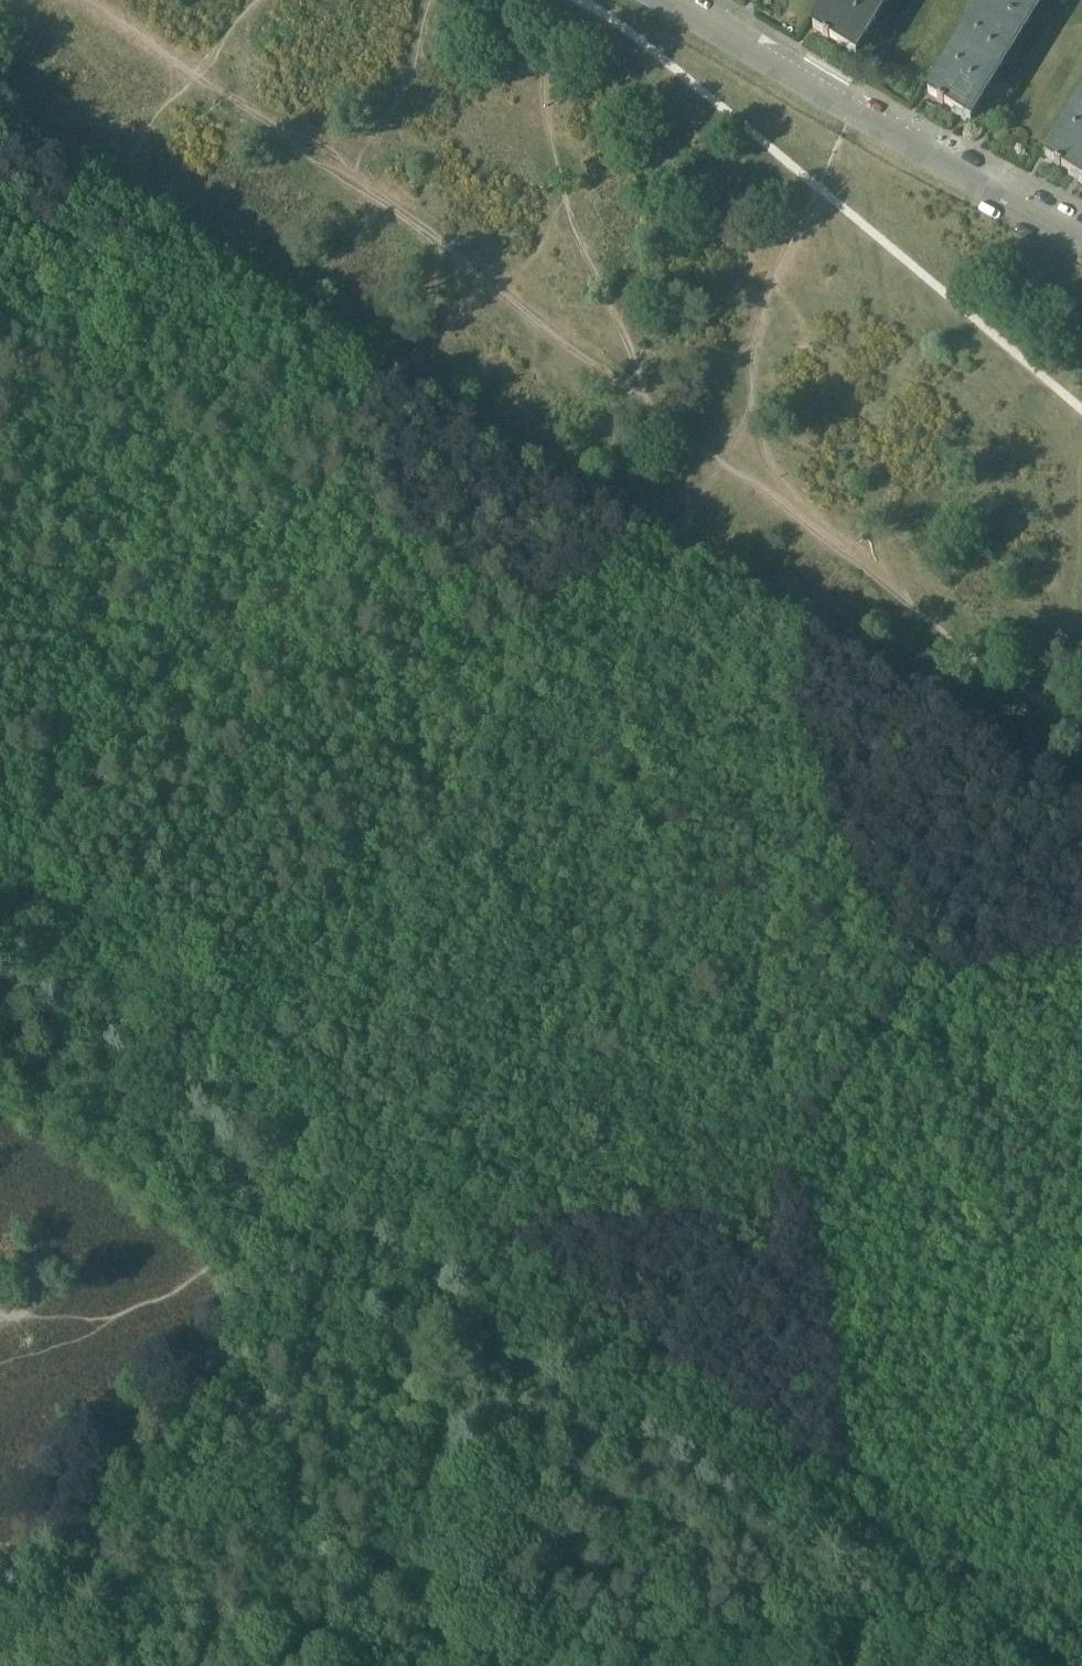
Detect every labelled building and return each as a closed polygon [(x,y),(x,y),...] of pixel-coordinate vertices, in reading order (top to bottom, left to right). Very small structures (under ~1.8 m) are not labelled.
[(814,27),(823,33),(823,34),(829,38),(829,37),(842,45),(855,53),(887,0),(831,0),(814,27)] [(929,94),(938,99),(937,100),(944,104),(944,103),(957,111),(963,115),(969,119),(1042,0),(987,0),(929,94)] [(1046,155),(1055,161),(1054,163),(1061,167),(1061,165),(1074,173),(1080,176),(1081,178),(1081,97),(1046,155)]
